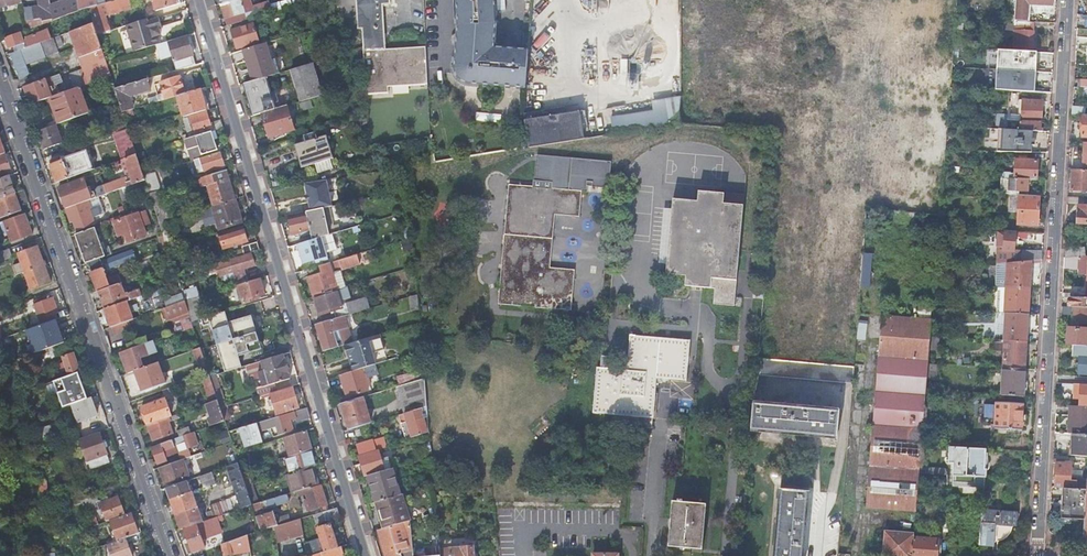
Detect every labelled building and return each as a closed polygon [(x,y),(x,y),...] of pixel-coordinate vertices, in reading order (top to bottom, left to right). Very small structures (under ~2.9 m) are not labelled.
[(79,11),(77,0),(64,0),(64,2),(50,6),(53,20),(79,11)] [(88,8),(105,3),(105,0),(77,0),(79,11),(88,8)] [(105,3),(88,8),(94,23),(97,35),(111,31),(106,16),(143,4),(142,0),(114,0),(105,3)] [(156,11),(181,3),(180,0),(153,0),(156,11)] [(221,4),(223,12),(226,19),(247,13),(243,0),(235,0),(221,4)] [(362,28),(362,33),(363,49),(363,50),(365,83),(366,95),(389,94),(388,87),(428,84),(426,47),(385,50),(384,1),(392,1),(392,0),(360,0),(362,28)] [(458,24),(457,34),(456,47),(455,58),(455,67),(455,69),(455,70),(455,71),(455,72),(456,73),(456,74),(457,75),(457,76),(458,77),(458,78),(459,78),(460,79),(461,80),(462,81),(463,81),(464,82),(465,82),(466,83),(467,83),(468,83),(469,83),(470,83),(478,84),(525,87),(528,50),(494,48),(496,23),(495,0),(457,0),(458,24)] [(1016,3),(1018,3),(1017,20),(1027,21),(1028,4),(1056,5),(1056,0),(1017,0),(1016,3)] [(48,20),(48,22),(53,20),(50,6),(50,5),(42,6),(37,7),(38,10),(32,11),(25,12),(28,26),(35,25),(34,20),(42,18),(43,21),(48,20)] [(135,52),(157,45),(160,44),(157,36),(161,35),(159,28),(162,28),(160,22),(158,17),(127,26),(135,52)] [(1016,44),(1013,44),(1013,51),(1033,52),(1033,48),(1031,46),(1032,34),(1033,22),(1017,21),(1016,44)] [(105,78),(111,76),(110,73),(106,60),(102,50),(97,35),(94,23),(71,31),(80,58),(84,69),(69,74),(75,89),(79,87),(105,78)] [(233,35),(234,38),(237,49),(259,42),(254,24),(232,31),(233,35)] [(29,47),(51,39),(47,30),(26,38),(29,47)] [(20,32),(5,38),(6,43),(8,48),(16,45),(18,51),(26,48),(20,32)] [(18,51),(10,53),(15,66),(19,79),(28,76),(29,74),(25,64),(58,52),(57,49),(62,47),(59,36),(51,39),(29,47),(26,48),(18,51)] [(177,70),(194,65),(191,56),(193,56),(190,46),(187,36),(160,44),(157,45),(162,60),(173,56),(177,70)] [(266,43),(243,50),(248,66),(253,81),(266,77),(276,75),(266,43)] [(995,90),(1034,92),(1037,53),(1033,52),(1013,51),(997,50),(995,90)] [(455,67),(455,58),(451,58),(451,67),(451,71),(453,77),(457,82),(463,86),(468,87),(478,88),(478,84),(470,83),(469,83),(468,83),(467,83),(466,83),(465,82),(464,82),(463,81),(462,81),(461,80),(460,79),(459,78),(458,78),(458,77),(457,76),(457,75),(456,74),(456,73),(455,72),(455,71),(455,70),(455,69),(455,67)] [(321,96),(312,64),(292,70),(301,102),(321,96)] [(150,104),(178,96),(185,93),(182,85),(180,76),(160,82),(163,93),(157,95),(157,97),(148,99),(150,104)] [(31,104),(51,97),(49,92),(56,89),(51,77),(25,87),(28,95),(31,104)] [(266,77),(253,81),(245,84),(250,100),(255,116),(262,114),(276,110),(266,77)] [(119,102),(123,112),(133,109),(129,96),(150,90),(147,79),(115,89),(119,102)] [(1086,88),(1086,79),(1079,79),(1078,87),(1086,88)] [(79,87),(75,89),(51,97),(55,110),(60,123),(88,113),(79,87)] [(184,117),(207,110),(203,99),(200,89),(185,93),(178,96),(184,117)] [(653,102),(655,111),(611,118),(614,134),(679,124),(680,97),(653,102)] [(1009,101),(1008,114),(1007,120),(1020,121),(1041,122),(1042,107),(1042,101),(1028,100),(1024,100),(1023,115),(1013,114),(1013,101),(1009,101)] [(288,106),(276,110),(262,114),(266,125),(270,137),(295,130),(288,106)] [(1083,112),(1083,107),(1078,106),(1072,106),(1072,114),(1082,115),(1086,115),(1086,112),(1083,112)] [(215,131),(224,128),(221,120),(216,121),(211,123),(207,111),(189,116),(194,132),(211,127),(212,132),(215,131)] [(525,122),(580,113),(579,111),(524,120),(525,122)] [(584,139),(580,113),(525,122),(528,148),(584,139)] [(1032,131),(1040,131),(1040,129),(1041,122),(1020,121),(1007,120),(1008,114),(997,114),(996,129),(998,129),(1032,131)] [(128,128),(125,119),(109,125),(113,134),(127,129),(128,128)] [(56,124),(37,131),(41,140),(44,149),(63,143),(56,124)] [(113,134),(121,160),(122,159),(136,154),(127,129),(113,134)] [(1032,131),(998,129),(997,151),(1005,152),(1031,152),(1032,145),(1035,145),(1035,142),(1035,139),(1032,139),(1032,131)] [(212,132),(196,136),(185,140),(192,160),(194,159),(203,157),(202,154),(218,150),(214,139),(217,138),(216,135),(215,131),(212,132)] [(317,131),(305,135),(307,142),(297,145),(300,156),(304,167),(317,163),(320,173),(335,168),(332,159),(335,158),(328,135),(319,138),(317,131)] [(143,152),(136,154),(140,163),(146,161),(143,152)] [(203,157),(194,159),(199,173),(224,165),(222,158),(220,152),(203,157)] [(48,175),(52,185),(87,172),(81,153),(45,166),(48,175)] [(513,185),(502,305),(571,312),(575,272),(551,269),(557,213),(581,215),(584,190),(590,190),(590,185),(611,187),(613,160),(574,156),(539,153),(536,182),(554,184),(553,189),(536,188),(513,185)] [(121,160),(118,161),(124,179),(117,181),(120,189),(131,185),(137,183),(145,180),(143,175),(140,163),(136,154),(122,159),(121,160)] [(12,172),(9,163),(6,155),(0,157),(0,176),(12,172)] [(1028,179),(1036,180),(1037,170),(1037,160),(1022,159),(1022,157),(1019,156),(1019,159),(1015,159),(1015,173),(1010,173),(1011,172),(1003,171),(1002,178),(1010,178),(1014,178),(1028,179)] [(1072,169),(1071,179),(1071,190),(1086,191),(1086,170),(1072,169)] [(213,206),(235,199),(230,185),(226,170),(199,178),(202,187),(207,185),(213,206)] [(155,171),(143,175),(145,180),(149,193),(150,193),(161,190),(155,171)] [(15,194),(12,184),(9,175),(0,178),(0,199),(15,194)] [(1010,178),(1002,178),(1002,189),(1001,193),(1019,194),(1019,191),(1028,191),(1028,185),(1028,179),(1014,178),(1010,178)] [(62,198),(66,209),(91,199),(98,197),(118,190),(120,189),(117,181),(97,188),(94,193),(94,195),(90,196),(84,179),(58,188),(62,198)] [(324,181),(303,184),(307,197),(311,211),(328,207),(332,206),(324,181)] [(118,190),(122,202),(126,200),(125,197),(139,191),(137,183),(131,185),(120,189),(118,190)] [(161,190),(150,193),(154,206),(159,222),(167,220),(172,218),(163,189),(161,190)] [(25,190),(15,194),(0,199),(0,216),(1,218),(22,211),(18,202),(23,200),(28,198),(25,190)] [(685,286),(715,289),(713,303),(734,305),(743,205),(723,203),(724,192),(699,190),(698,201),(674,198),(667,273),(686,275),(685,286)] [(191,197),(196,211),(209,207),(205,193),(191,197)] [(1039,211),(1040,196),(1019,194),(1017,224),(1038,225),(1039,211)] [(91,199),(66,209),(70,219),(72,218),(73,221),(75,226),(77,231),(95,225),(93,218),(104,214),(98,197),(91,199)] [(1077,223),(1086,224),(1086,200),(1084,200),(1083,206),(1078,205),(1077,214),(1077,223)] [(235,201),(208,209),(215,231),(242,223),(238,212),(235,201)] [(311,234),(313,239),(321,237),(330,234),(334,233),(328,207),(311,211),(306,212),(307,213),(289,217),(291,226),(293,235),(302,233),(302,236),(309,235),(311,234)] [(145,211),(138,213),(143,225),(150,223),(145,211)] [(11,242),(33,234),(29,224),(25,213),(4,221),(4,224),(1,225),(5,236),(8,235),(11,242)] [(126,213),(112,218),(114,222),(128,217),(126,213)] [(128,217),(114,222),(118,235),(125,233),(128,241),(146,234),(143,225),(138,213),(128,217)] [(167,220),(159,222),(163,235),(168,248),(168,249),(176,246),(167,220)] [(246,234),(243,226),(219,233),(218,234),(216,234),(218,240),(221,239),(224,249),(248,242),(246,234)] [(80,249),(86,263),(88,263),(100,258),(105,256),(95,227),(75,235),(80,249)] [(1004,232),(998,232),(995,264),(996,264),(1031,260),(1042,259),(1042,255),(1042,251),(1014,249),(1015,232),(1004,232)] [(313,239),(299,244),(301,253),(304,263),(318,258),(319,261),(327,258),(326,253),(335,250),(330,234),(321,237),(313,239)] [(163,235),(159,237),(163,250),(168,248),(163,235)] [(244,254),(260,249),(258,242),(242,247),(244,254)] [(25,272),(44,265),(41,256),(38,247),(18,254),(21,263),(13,266),(17,275),(25,272)] [(9,248),(0,252),(0,261),(12,257),(9,248)] [(133,250),(104,260),(107,268),(136,258),(133,250)] [(872,286),(874,252),(865,251),(863,286),(872,286)] [(173,254),(170,255),(173,264),(176,275),(180,274),(173,254)] [(253,260),(251,254),(239,258),(238,256),(229,259),(230,261),(216,265),(219,276),(234,272),(237,283),(248,279),(245,270),(245,268),(255,265),(253,260)] [(360,264),(357,255),(339,260),(333,262),(335,272),(342,270),(360,264)] [(1086,256),(1080,256),(1064,258),(1064,268),(1071,269),(1079,269),(1079,268),(1086,269),(1086,256)] [(93,278),(98,291),(110,287),(107,279),(101,261),(100,258),(88,263),(89,266),(93,278)] [(1006,287),(1029,287),(1030,274),(1031,260),(996,264),(995,274),(999,278),(1003,278),(1003,280),(1003,283),(1003,285),(1003,287),(1006,287)] [(319,266),(307,270),(309,275),(308,276),(310,275),(310,277),(308,278),(311,287),(314,297),(337,290),(347,287),(342,270),(335,272),(332,273),(329,263),(319,266)] [(48,274),(44,265),(25,272),(31,291),(51,284),(48,274)] [(936,269),(934,287),(943,287),(944,268),(936,269)] [(125,273),(107,279),(110,287),(113,286),(120,283),(127,281),(125,273)] [(262,286),(260,278),(248,282),(238,285),(243,304),(259,299),(258,297),(265,294),(262,286)] [(110,287),(98,291),(101,300),(105,309),(138,297),(135,291),(124,295),(120,283),(113,286),(110,287)] [(337,290),(314,297),(317,306),(320,315),(335,311),(337,318),(343,316),(348,315),(358,312),(370,308),(367,298),(346,304),(346,303),(341,304),(340,301),(351,298),(348,286),(347,287),(337,290)] [(196,287),(182,291),(185,301),(199,297),(196,287)] [(1006,313),(1028,314),(1028,302),(1029,289),(1029,287),(1006,287),(1004,313),(1006,313)] [(160,289),(149,293),(138,297),(105,309),(108,318),(111,327),(129,321),(133,319),(130,310),(136,308),(140,317),(162,309),(167,307),(160,289)] [(419,310),(417,294),(410,296),(411,310),(419,310)] [(42,325),(69,315),(67,309),(61,311),(55,313),(50,299),(49,299),(48,296),(34,302),(42,325)] [(192,322),(202,319),(198,306),(202,304),(199,297),(185,301),(188,311),(192,322)] [(1070,297),(1070,302),(1069,307),(1073,307),(1086,308),(1086,298),(1081,298),(1070,297)] [(192,322),(188,311),(185,301),(167,307),(162,309),(164,314),(166,319),(168,324),(181,319),(185,330),(193,327),(192,322)] [(1073,307),(1071,323),(1086,324),(1086,308),(1073,307)] [(212,314),(224,369),(243,365),(241,354),(263,348),(255,314),(230,320),(228,311),(212,314)] [(1027,328),(1028,314),(1006,313),(1004,340),(1026,341),(1027,328)] [(866,507),(916,511),(918,491),(919,473),(919,467),(921,446),(926,390),(928,363),(929,348),(930,336),(931,319),(882,315),(866,507)] [(343,316),(337,318),(316,324),(320,338),(325,351),(344,345),(352,343),(343,316)] [(129,321),(111,327),(114,335),(132,329),(130,324),(136,323),(134,319),(133,319),(129,321)] [(175,344),(196,336),(194,328),(172,336),(175,344)] [(1068,345),(1072,345),(1086,346),(1086,329),(1069,328),(1068,336),(1068,345)] [(14,361),(12,357),(31,350),(27,341),(24,331),(5,338),(10,352),(0,356),(0,366),(14,361)] [(380,334),(352,343),(344,345),(346,351),(348,356),(349,356),(353,371),(361,369),(376,364),(388,361),(385,350),(380,334)] [(623,369),(596,367),(594,367),(589,413),(596,414),(628,416),(628,423),(633,424),(633,427),(648,428),(649,418),(653,378),(682,381),(686,340),(627,334),(623,369)] [(161,352),(157,340),(130,350),(120,353),(124,364),(128,374),(135,372),(144,368),(141,359),(161,352)] [(1025,355),(1026,341),(1004,340),(1003,368),(1025,369),(1025,355)] [(65,353),(73,350),(70,342),(62,345),(65,353)] [(1072,345),(1072,350),(1072,356),(1079,357),(1078,373),(1086,374),(1086,346),(1072,345)] [(112,353),(113,356),(120,353),(130,350),(129,347),(112,353)] [(201,349),(200,348),(193,350),(201,377),(209,374),(205,361),(203,355),(201,349)] [(79,373),(81,372),(74,354),(63,358),(70,376),(79,373)] [(256,388),(259,397),(265,395),(274,392),(271,384),(290,378),(286,366),(283,354),(250,364),(246,365),(249,375),(254,374),(255,379),(259,377),(262,386),(256,388)] [(854,367),(761,358),(760,375),(852,384),(854,367)] [(158,363),(144,368),(135,372),(138,382),(142,392),(145,390),(146,393),(152,391),(152,388),(165,383),(165,381),(163,377),(158,363)] [(1024,383),(1025,369),(1003,368),(1001,395),(1023,397),(1024,383)] [(353,371),(340,375),(344,386),(347,397),(368,391),(361,369),(353,371)] [(70,376),(54,382),(63,407),(72,405),(87,399),(79,373),(70,376)] [(210,403),(217,400),(212,385),(210,376),(209,374),(201,377),(210,403)] [(220,408),(226,406),(216,375),(210,376),(212,385),(217,400),(220,408)] [(427,406),(425,378),(396,387),(404,413),(421,408),(427,406)] [(1079,406),(1086,406),(1086,385),(1075,384),(1074,391),(1074,399),(1080,399),(1079,406)] [(175,386),(162,391),(164,397),(167,397),(178,393),(175,386)] [(296,397),(292,387),(274,392),(265,395),(266,398),(271,396),(276,414),(299,407),(296,397)] [(363,397),(342,404),(346,417),(350,430),(371,423),(363,397)] [(87,399),(72,405),(78,423),(97,416),(91,398),(87,399)] [(145,417),(148,425),(167,418),(172,417),(166,400),(141,408),(145,417)] [(211,426),(224,421),(220,408),(217,400),(210,403),(207,404),(211,418),(209,419),(211,426)] [(753,402),(751,430),(836,438),(839,410),(753,402)] [(996,402),(995,428),(1021,430),(1022,417),(1023,404),(996,402)] [(1069,433),(1073,433),(1086,434),(1086,406),(1079,406),(1070,405),(1069,418),(1069,433)] [(220,408),(224,421),(230,419),(226,406),(220,408)] [(428,414),(427,406),(421,408),(404,413),(398,415),(398,416),(400,415),(403,423),(401,423),(405,439),(428,433),(424,418),(423,418),(422,413),(425,413),(426,414),(428,414)] [(309,412),(307,408),(264,421),(266,429),(276,426),(278,433),(279,432),(280,435),(293,431),(290,420),(296,418),(296,420),(310,416),(309,412)] [(167,418),(148,425),(151,433),(154,441),(174,435),(167,418)] [(266,429),(264,421),(239,428),(244,447),(261,442),(258,431),(262,430),(266,429)] [(180,437),(183,436),(191,433),(189,427),(177,431),(180,437)] [(226,431),(217,434),(221,444),(230,441),(226,431)] [(290,456),(311,449),(308,440),(305,431),(284,437),(290,456)] [(100,432),(80,439),(91,470),(110,463),(105,448),(100,432)] [(173,440),(152,447),(154,455),(158,464),(167,460),(166,458),(175,455),(175,454),(188,449),(198,445),(194,432),(191,433),(183,436),(180,437),(175,439),(173,440)] [(1071,455),(1086,456),(1086,434),(1073,433),(1072,444),(1071,455)] [(378,450),(387,447),(384,437),(357,445),(358,450),(360,455),(377,450),(378,450)] [(955,448),(950,448),(949,461),(954,461),(953,475),(985,477),(986,477),(987,468),(984,468),(985,461),(986,449),(955,448)] [(313,457),(311,449),(290,456),(289,456),(290,460),(300,457),(302,463),(289,467),(291,473),(313,466),(316,465),(313,457)] [(360,455),(358,456),(362,466),(365,477),(368,476),(385,471),(378,450),(377,450),(360,455)] [(183,459),(159,468),(162,476),(165,484),(175,480),(175,482),(183,480),(182,478),(190,475),(186,465),(194,462),(195,464),(204,461),(203,457),(207,456),(205,451),(184,459),(183,459)] [(1053,459),(1053,463),(1056,463),(1055,475),(1054,488),(1063,488),(1086,489),(1086,480),(1086,474),(1077,474),(1076,480),(1071,480),(1072,464),(1061,463),(1061,460),(1053,459)] [(250,501),(246,487),(240,471),(238,463),(227,467),(237,497),(210,507),(214,518),(221,516),(252,505),(250,501)] [(315,470),(313,466),(291,473),(286,474),(292,493),(297,491),(316,485),(313,476),(316,475),(315,470)] [(392,468),(385,471),(368,476),(372,489),(376,502),(400,495),(392,468)] [(246,487),(252,485),(247,469),(240,471),(246,487)] [(206,474),(199,477),(204,488),(205,492),(211,489),(206,474)] [(985,485),(985,477),(953,475),(952,483),(985,485)] [(46,481),(38,482),(40,500),(48,497),(46,481)] [(168,494),(170,500),(191,492),(187,481),(166,489),(168,494)] [(258,503),(252,485),(246,487),(250,501),(252,505),(258,503)] [(318,487),(318,485),(316,485),(297,491),(299,496),(306,494),(305,491),(318,487)] [(325,495),(322,486),(318,487),(305,491),(306,494),(307,499),(304,500),(307,510),(310,509),(310,510),(322,506),(327,505),(328,505),(325,495)] [(1073,518),(1085,519),(1086,489),(1063,488),(1062,518),(1073,518)] [(809,491),(780,489),(774,555),(803,555),(809,491)] [(191,492),(170,500),(176,515),(181,530),(184,529),(204,522),(199,510),(192,492),(191,492)] [(286,494),(258,503),(252,505),(260,531),(274,527),(279,526),(276,519),(274,512),(261,516),(261,514),(260,510),(273,506),(272,503),(274,503),(275,506),(282,504),(282,503),(289,501),(286,494)] [(402,494),(400,495),(376,502),(377,507),(379,512),(381,511),(386,528),(410,521),(402,494)] [(108,522),(110,521),(125,515),(122,506),(118,497),(101,503),(108,522)] [(685,546),(702,548),(706,503),(682,501),(683,499),(678,498),(678,500),(672,500),(668,545),(685,546)] [(273,506),(260,510),(261,514),(274,510),(273,506)] [(317,524),(340,517),(337,508),(328,511),(324,512),(314,515),(317,524)] [(983,509),(980,545),(987,545),(993,546),(994,542),(999,541),(1003,540),(1005,539),(1008,536),(1009,534),(1011,531),(1012,526),(1016,526),(1017,512),(983,509)] [(110,521),(118,542),(130,537),(139,534),(135,524),(131,513),(125,515),(110,521)] [(288,515),(276,519),(279,526),(290,522),(291,522),(288,515)] [(214,518),(204,522),(184,529),(193,553),(205,548),(202,539),(221,532),(217,522),(222,519),(221,516),(214,518)] [(277,541),(303,533),(301,519),(291,522),(290,522),(279,526),(274,527),(277,541)] [(379,530),(384,548),(386,555),(409,555),(413,555),(410,521),(386,528),(379,530)] [(326,552),(337,548),(334,536),(330,524),(318,528),(321,538),(326,552)] [(914,537),(914,534),(885,531),(883,555),(912,555),(914,537)] [(222,545),(223,555),(250,551),(248,535),(222,545)] [(105,546),(107,555),(137,555),(133,547),(130,537),(118,542),(105,546)] [(912,555),(937,555),(939,539),(914,537),(912,555)] [(307,555),(310,555),(326,552),(321,538),(305,543),(307,555)] [(348,545),(337,548),(326,552),(310,555),(344,555),(343,551),(350,550),(348,545)] [(440,555),(475,555),(474,546),(440,549),(440,555)]
